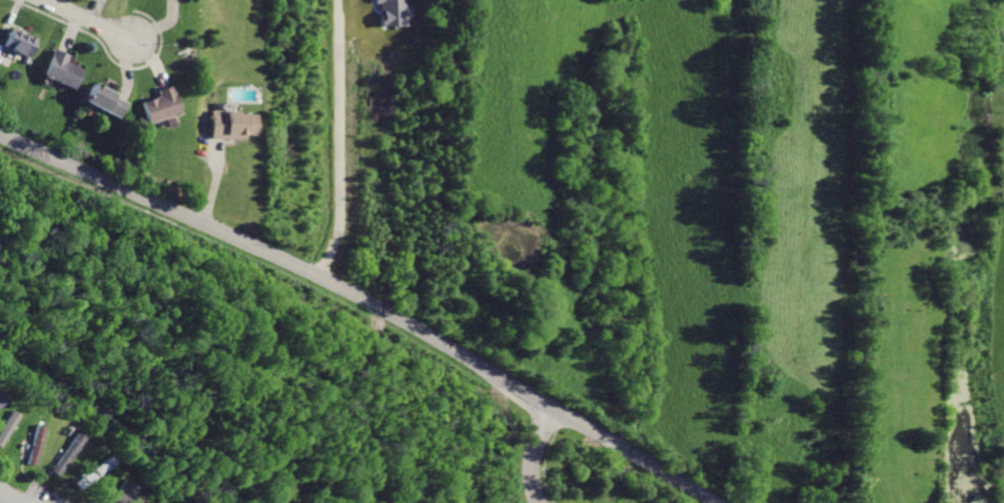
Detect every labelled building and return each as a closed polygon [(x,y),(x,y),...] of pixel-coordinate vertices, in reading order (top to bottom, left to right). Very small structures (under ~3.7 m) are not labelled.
[(378,2),(383,2),(383,26),(410,25),(409,0),(377,0),(378,2)] [(13,29),(5,47),(30,58),(38,39),(13,29)] [(57,49),(45,77),(75,90),(83,71),(68,64),(71,55),(57,49)] [(96,85),(86,103),(119,120),(127,104),(115,98),(116,95),(96,85)] [(173,85),(158,91),(160,97),(143,103),(151,126),(183,114),(173,85)] [(212,111),(212,138),(220,138),(244,138),(244,134),(256,134),(257,115),(240,115),(240,111),(212,111)] [(0,426),(0,448),(1,449),(19,414),(9,408),(0,426)] [(33,423),(25,463),(35,465),(43,425),(33,423)] [(72,433),(46,470),(55,476),(81,439),(72,433)] [(107,456),(74,482),(79,489),(113,464),(107,456)] [(107,502),(117,502),(132,476),(124,472),(107,502)]
